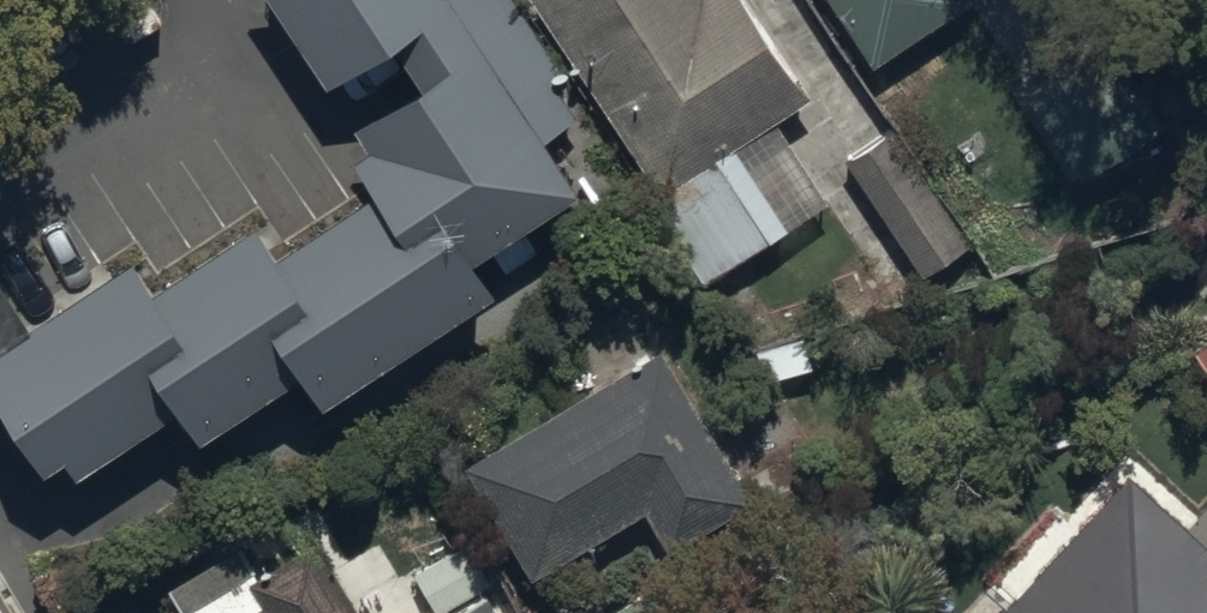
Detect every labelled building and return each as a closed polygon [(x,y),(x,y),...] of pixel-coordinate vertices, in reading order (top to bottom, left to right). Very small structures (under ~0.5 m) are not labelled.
[(499,0),(251,0),(363,175),(258,241),(217,177),(0,315),(0,405),(48,480),(173,402),(188,426),(289,362),(307,390),(480,280),(456,242),(597,153),(499,0)] [(656,187),(649,192),(702,276),(829,195),(774,110),(808,89),(751,0),(537,0),(656,187)] [(879,72),(998,0),(835,0),(879,72)] [(891,123),(844,157),(926,269),(973,236),(891,123)] [(1191,344),(1206,367),(1206,333),(1191,344)] [(659,343),(465,458),(533,573),(646,507),(667,541),(748,493),(659,343)] [(1001,612),(1206,612),(1206,551),(1125,477),(1001,612)] [(311,541),(264,572),(240,536),(166,585),(185,612),(359,612),(311,541)] [(484,587),(494,580),(468,538),(414,571),(441,612),(501,612),(484,587)]
